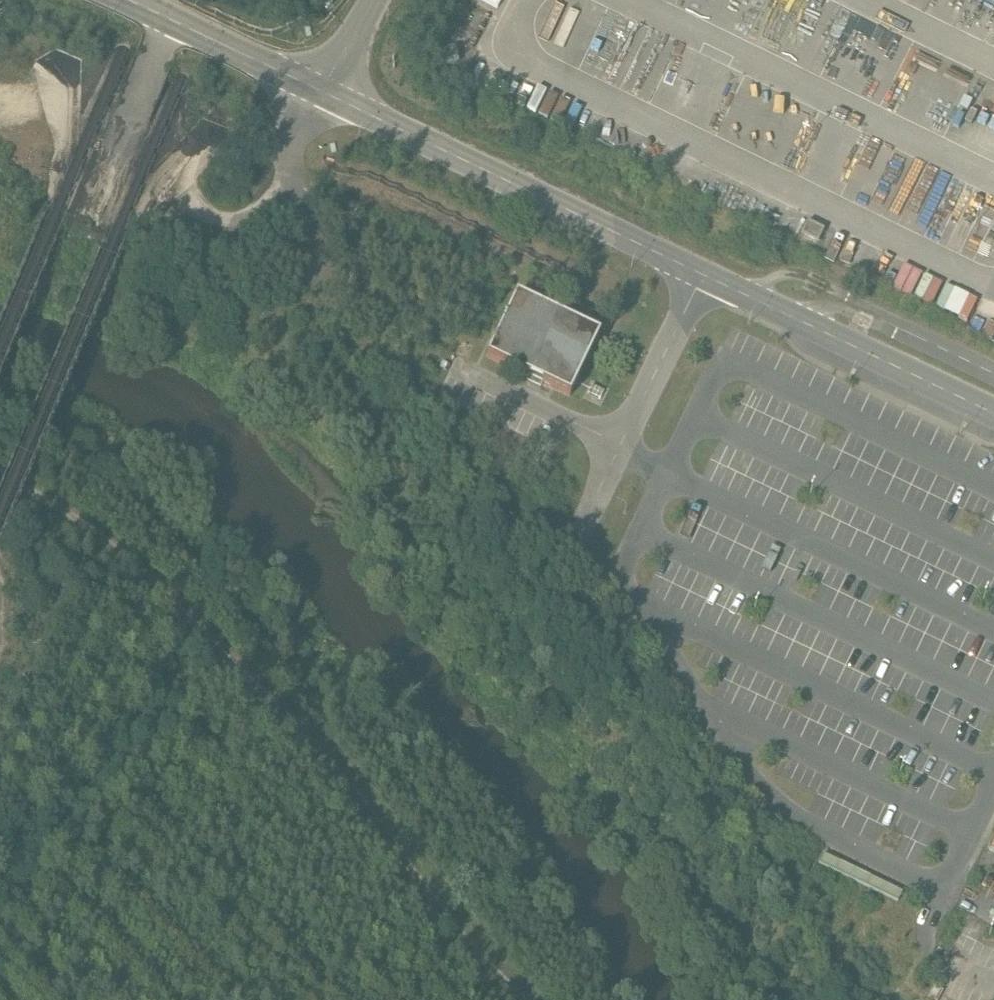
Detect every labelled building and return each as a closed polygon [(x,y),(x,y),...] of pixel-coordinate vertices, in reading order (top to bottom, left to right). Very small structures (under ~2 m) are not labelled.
[(516,79),(506,102),(530,112),(540,89),(516,79)] [(905,287),(913,270),(883,255),(874,272),(905,287)] [(921,274),(911,297),(967,323),(977,299),(921,274)] [(596,341),(514,304),(485,367),(568,404),(596,341)]
